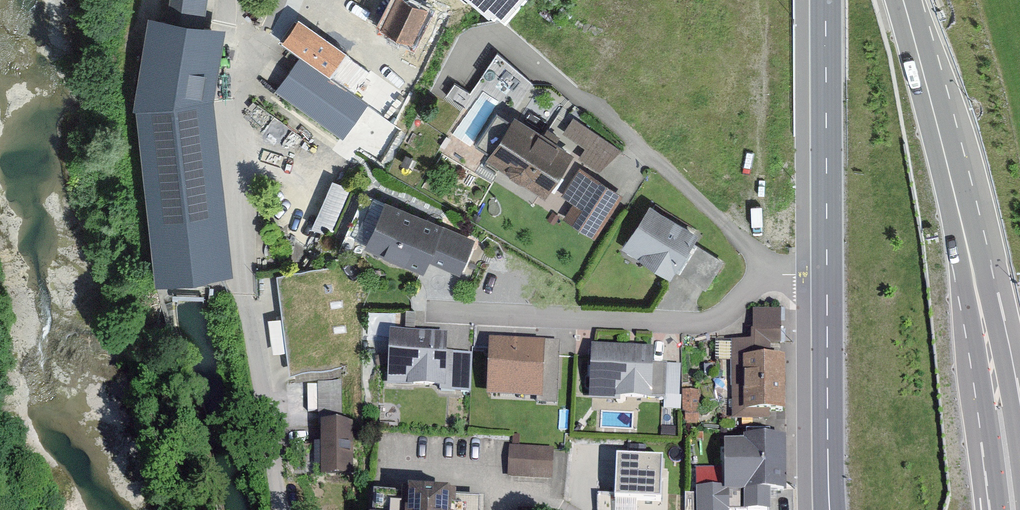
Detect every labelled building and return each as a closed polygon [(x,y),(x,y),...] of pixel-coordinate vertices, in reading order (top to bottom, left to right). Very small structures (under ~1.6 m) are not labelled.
[(163,15),(202,23),(206,0),(165,0),(163,15)] [(293,0),(268,0),(266,4),(288,13),(293,0)] [(411,0),(396,0),(382,27),(413,43),(430,10),(411,0)] [(202,23),(163,15),(149,15),(134,109),(157,285),(233,276),(214,102),(226,29),(202,23)] [(368,104),(301,54),(275,89),(344,138),(368,104)] [(574,157),(513,115),(484,159),(545,200),(574,157)] [(579,158),(599,170),(621,151),(574,118),(564,132),(585,147),(579,158)] [(625,193),(581,167),(565,195),(575,201),(565,218),(599,237),(625,193)] [(332,170),(318,219),(337,225),(351,175),(332,170)] [(487,243),(373,191),(351,239),(431,276),(438,261),(471,276),(487,243)] [(704,234),(654,203),(623,252),(670,282),(676,271),(705,289),(722,261),(697,246),(704,234)] [(345,269),(279,278),(293,375),(357,366),(345,269)] [(789,309),(753,310),(754,340),(712,341),(713,376),(733,376),(734,423),(795,421),(793,365),(781,365),(781,350),(790,349),(789,309)] [(448,337),(393,335),(390,390),(471,393),(473,356),(447,355),(448,337)] [(558,346),(489,344),(487,399),(541,401),(541,404),(556,404),(558,346)] [(655,351),(591,349),(591,402),(653,402),(655,351)] [(353,426),(322,426),(323,480),(354,480),(353,426)] [(724,437),(724,463),(785,461),(785,432),(743,433),(743,437),(724,437)] [(557,451),(509,447),(507,467),(506,479),(555,483),(557,451)] [(663,455),(617,452),(614,499),(660,501),(663,455)] [(770,508),(770,488),(786,487),(785,461),(724,463),(725,489),(744,488),(745,509),(770,508)] [(724,485),(696,485),(696,509),(725,509),(724,485)] [(373,500),(373,509),(458,509),(458,503),(373,500)]
